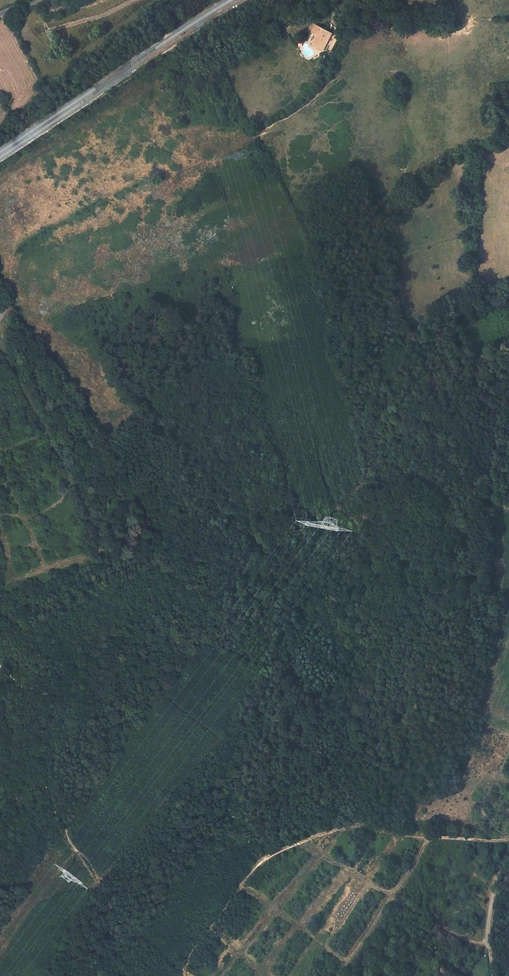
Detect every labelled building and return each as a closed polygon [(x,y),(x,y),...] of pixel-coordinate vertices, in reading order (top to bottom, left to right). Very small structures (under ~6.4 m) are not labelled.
[(311,33),(317,36),(312,47),(322,52),(330,34),(315,27),(311,33)]
